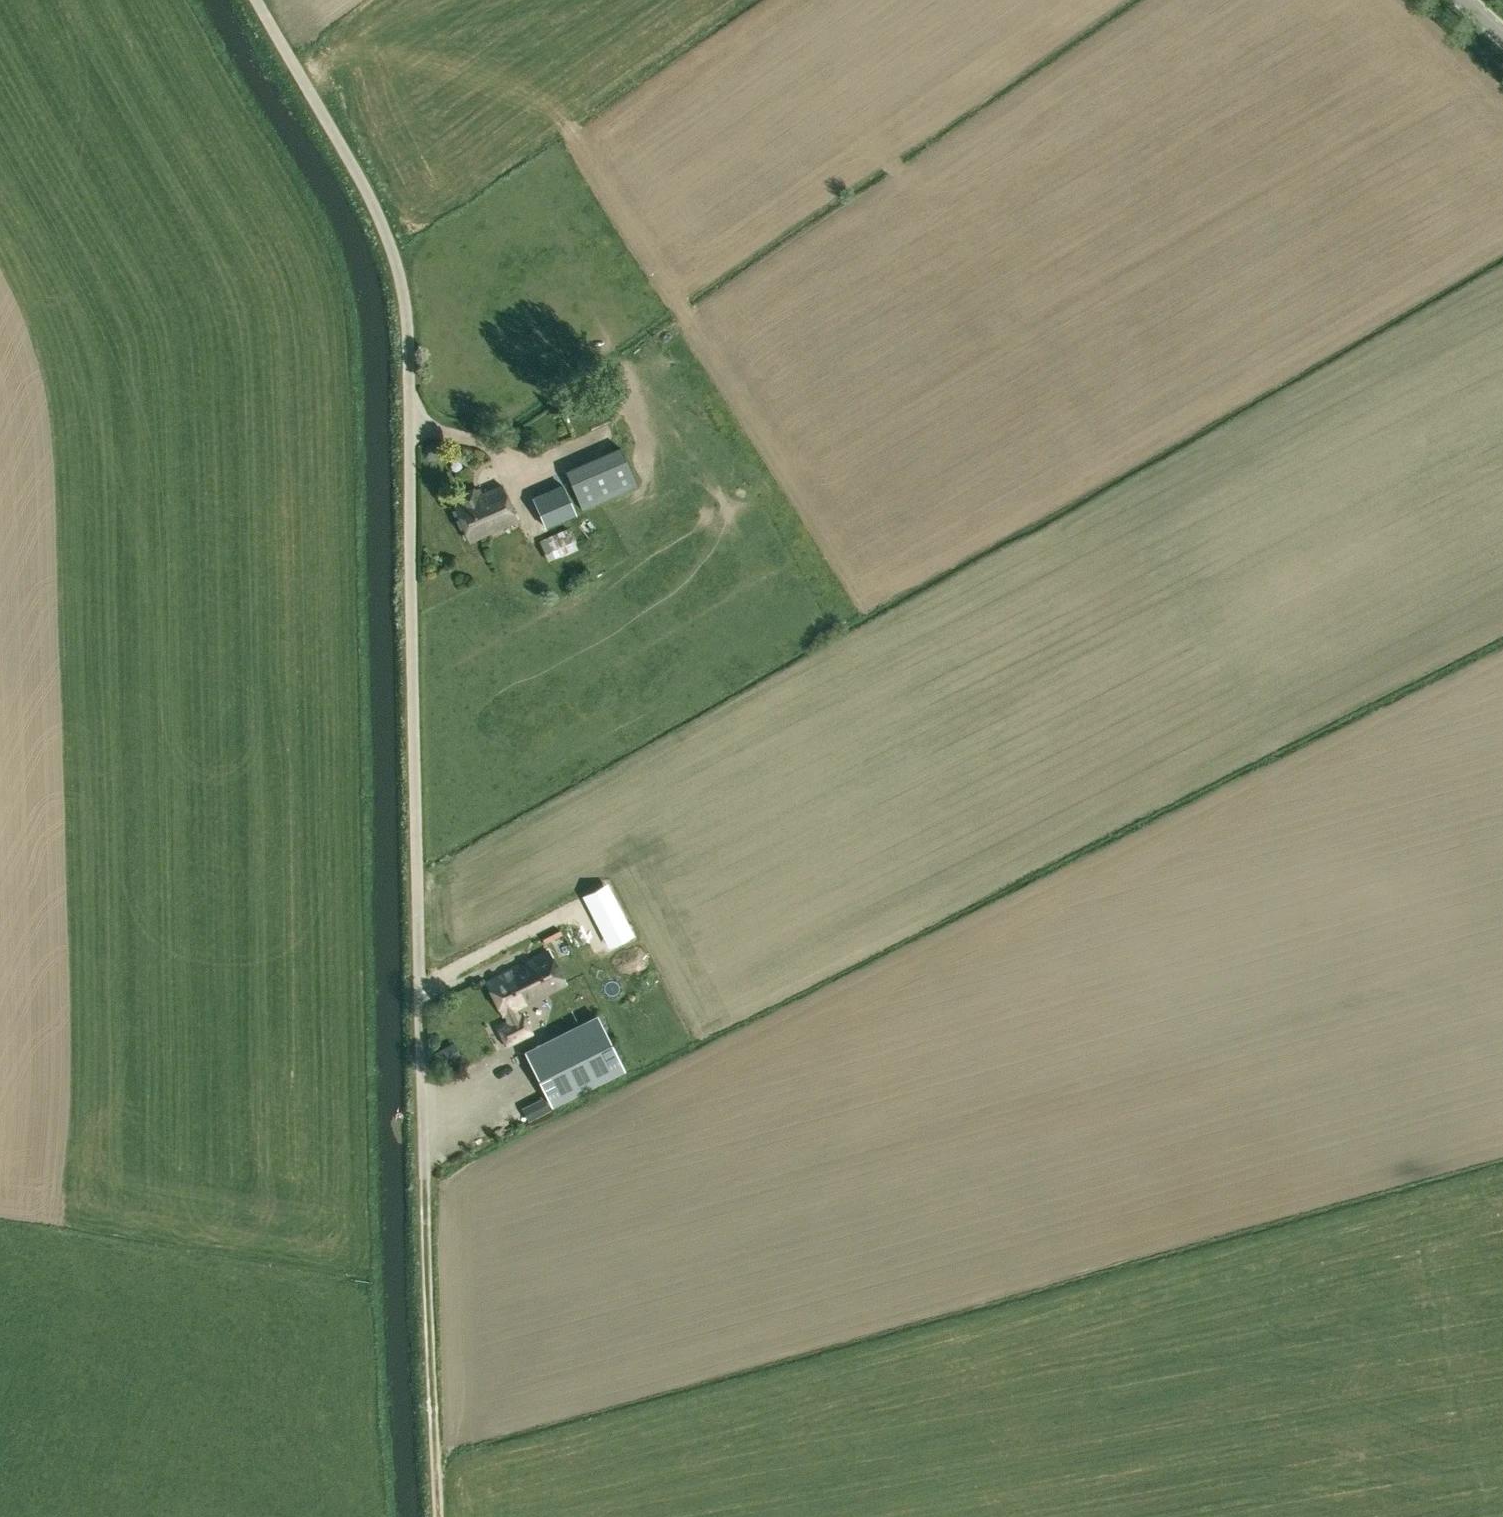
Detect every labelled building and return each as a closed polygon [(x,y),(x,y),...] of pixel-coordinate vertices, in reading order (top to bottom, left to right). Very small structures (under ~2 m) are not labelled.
[(582,509),(637,486),(619,446),(564,470),(582,509)] [(474,490),(473,488),(458,495),(461,502),(454,505),(470,540),(517,519),(501,485),(481,494),(478,488),(474,490)] [(562,485),(533,498),(546,527),(575,514),(562,485)] [(538,540),(547,561),(578,550),(568,528),(538,540)] [(607,884),(584,896),(601,930),(624,918),(607,884)] [(554,926),(535,934),(540,947),(559,939),(554,926)] [(548,951),(513,969),(530,1001),(565,984),(548,951)] [(530,1001),(513,969),(487,982),(503,1015),(505,1014),(509,1021),(497,1027),(507,1046),(532,1033),(522,1014),(518,1016),(515,1009),(530,1001)] [(525,1052),(552,1106),(624,1070),(597,1016),(525,1052)]
